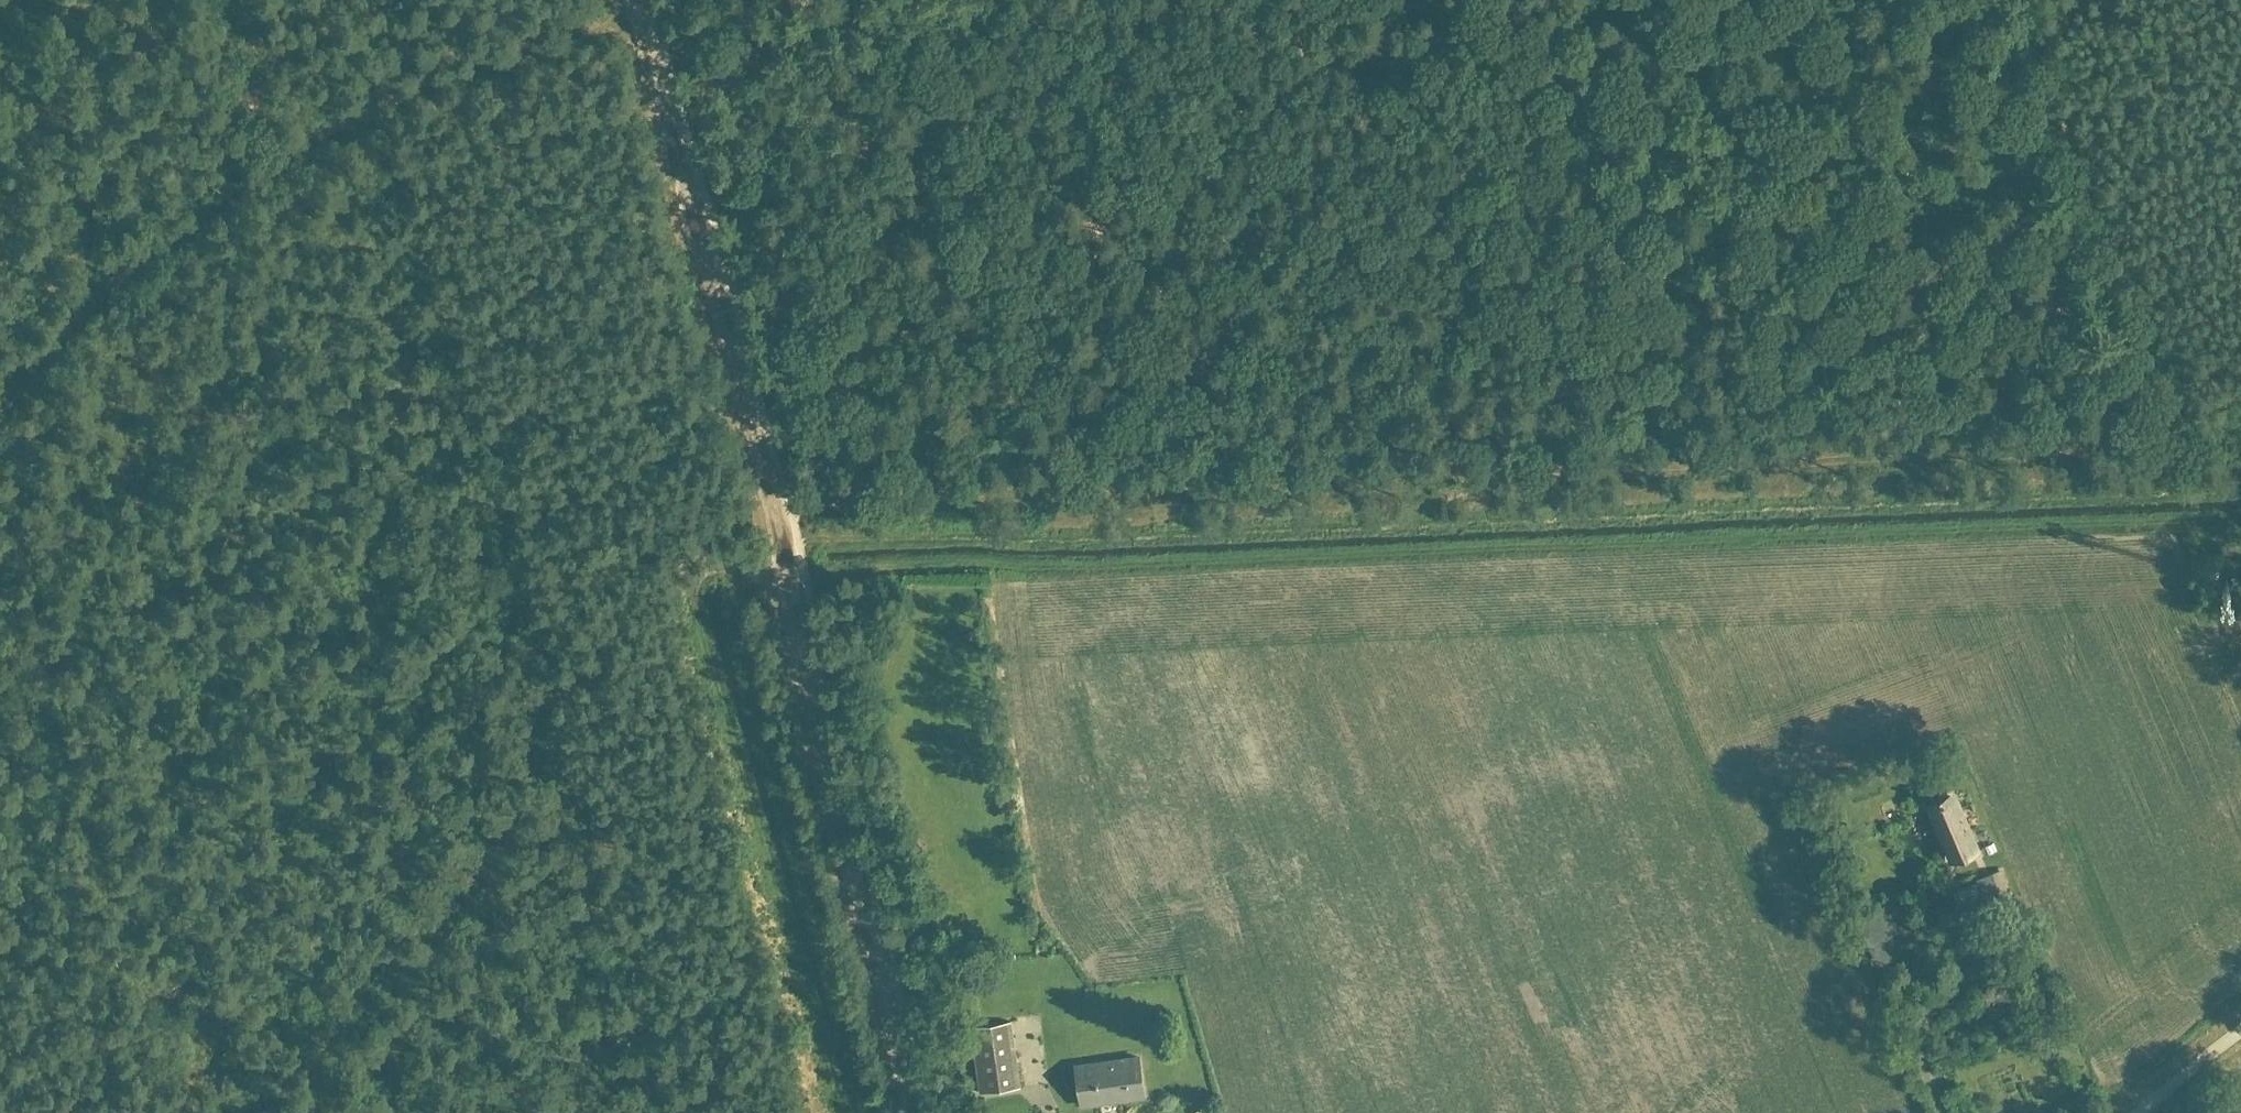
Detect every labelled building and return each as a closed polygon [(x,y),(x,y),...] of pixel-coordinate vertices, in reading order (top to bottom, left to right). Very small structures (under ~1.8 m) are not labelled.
[(1973,850),(1951,797),(1930,806),(1953,859),(1973,850)] [(1994,875),(1977,882),(1988,911),(2005,904),(1994,875)] [(1905,940),(1890,904),(1866,914),(1881,950),(1905,940)] [(972,1031),(980,1096),(1019,1091),(1011,1026),(972,1031)] [(1080,1108),(1144,1098),(1139,1059),(1075,1068),(1080,1108)]
